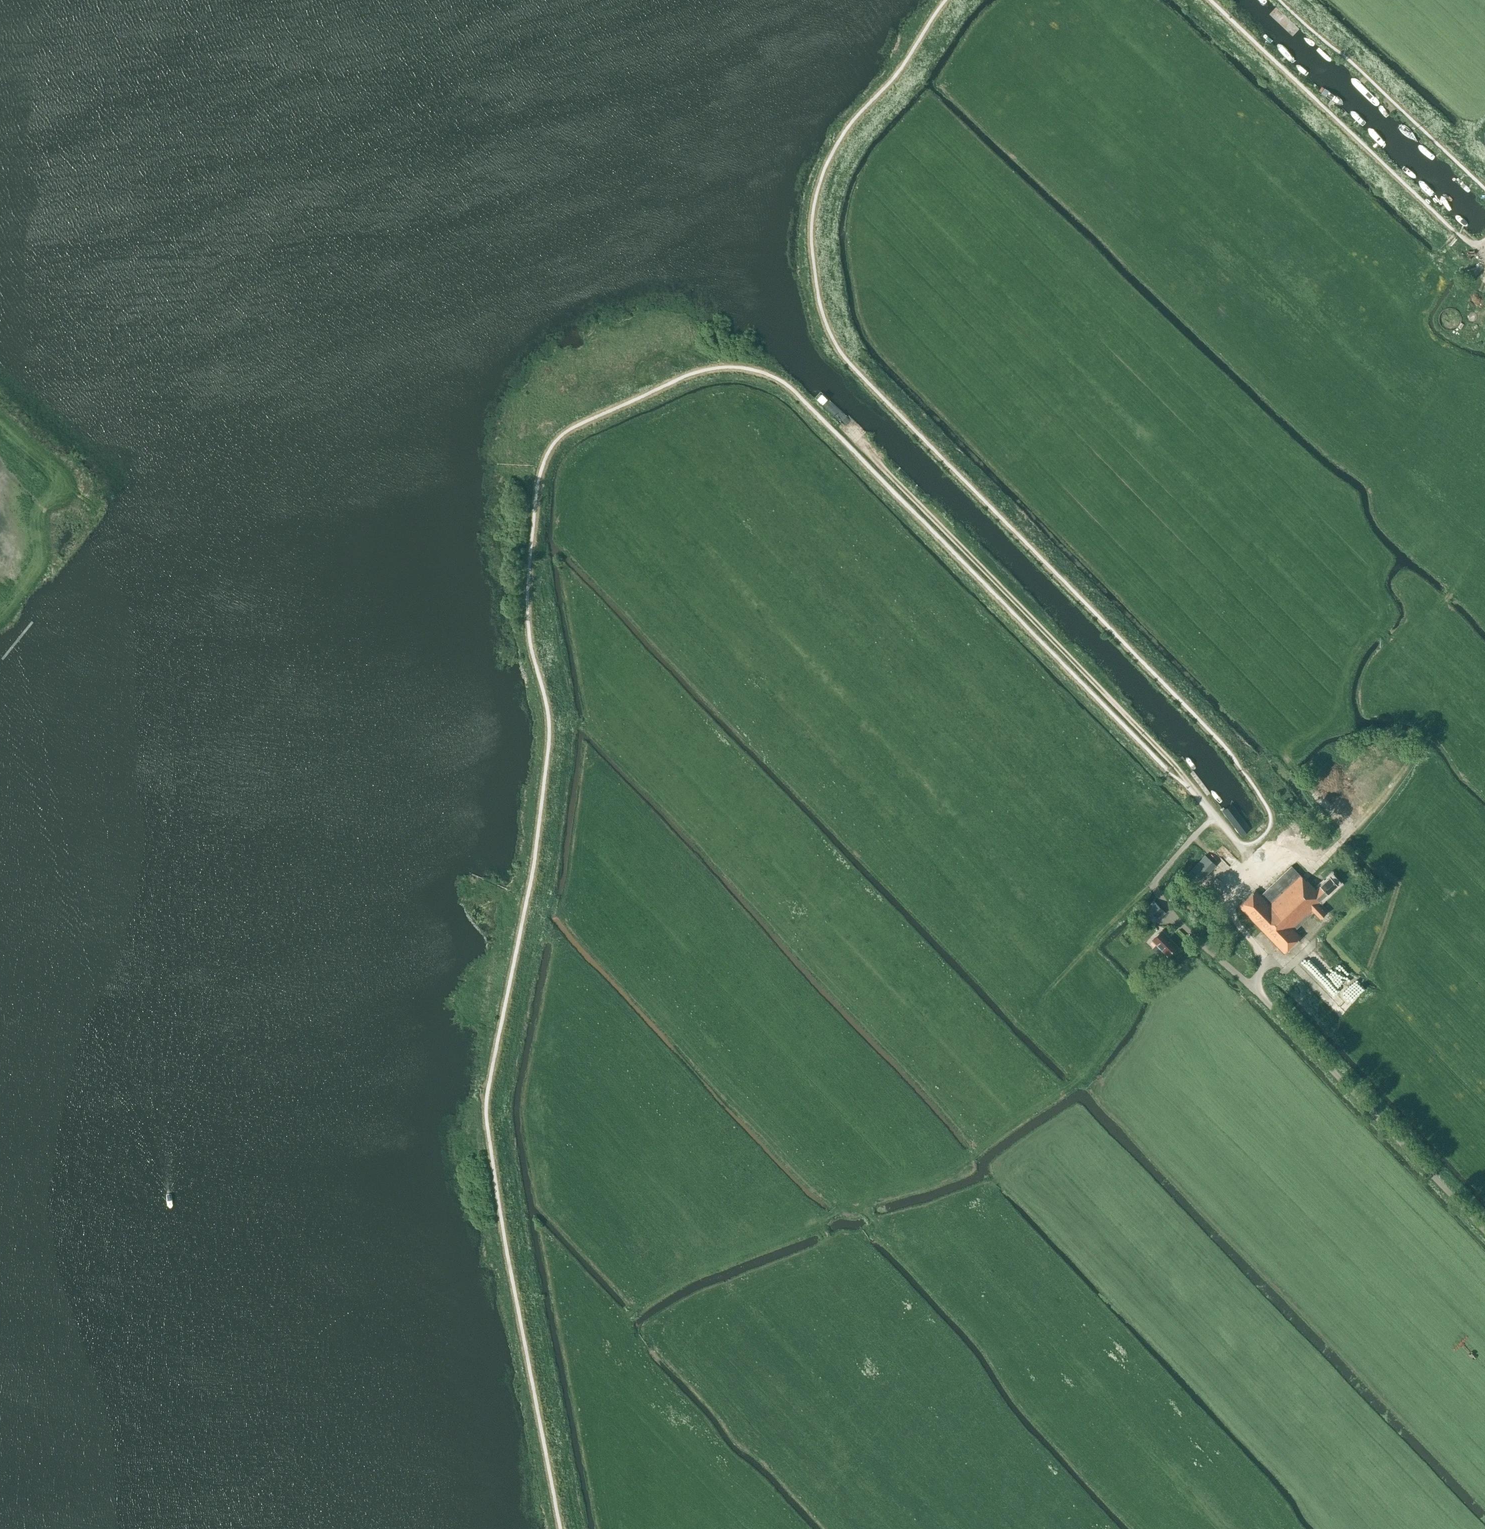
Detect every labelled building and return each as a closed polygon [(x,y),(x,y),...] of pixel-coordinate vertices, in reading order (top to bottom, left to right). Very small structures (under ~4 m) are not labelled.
[(1221,811),(1240,837),(1251,829),(1233,803),(1221,811)] [(1185,876),(1196,886),(1216,865),(1205,855),(1185,876)] [(1318,903),(1338,885),(1331,877),(1316,890),(1308,881),(1307,882),(1292,866),(1261,895),(1256,890),(1239,905),(1284,953),(1301,937),(1295,931),(1314,912),(1321,919),(1327,913),(1318,903)] [(1165,912),(1156,903),(1154,901),(1144,912),(1155,923),(1165,912)] [(1162,950),(1167,955),(1177,946),(1161,930),(1152,940),(1156,944),(1152,949),(1158,955),(1162,950)]
